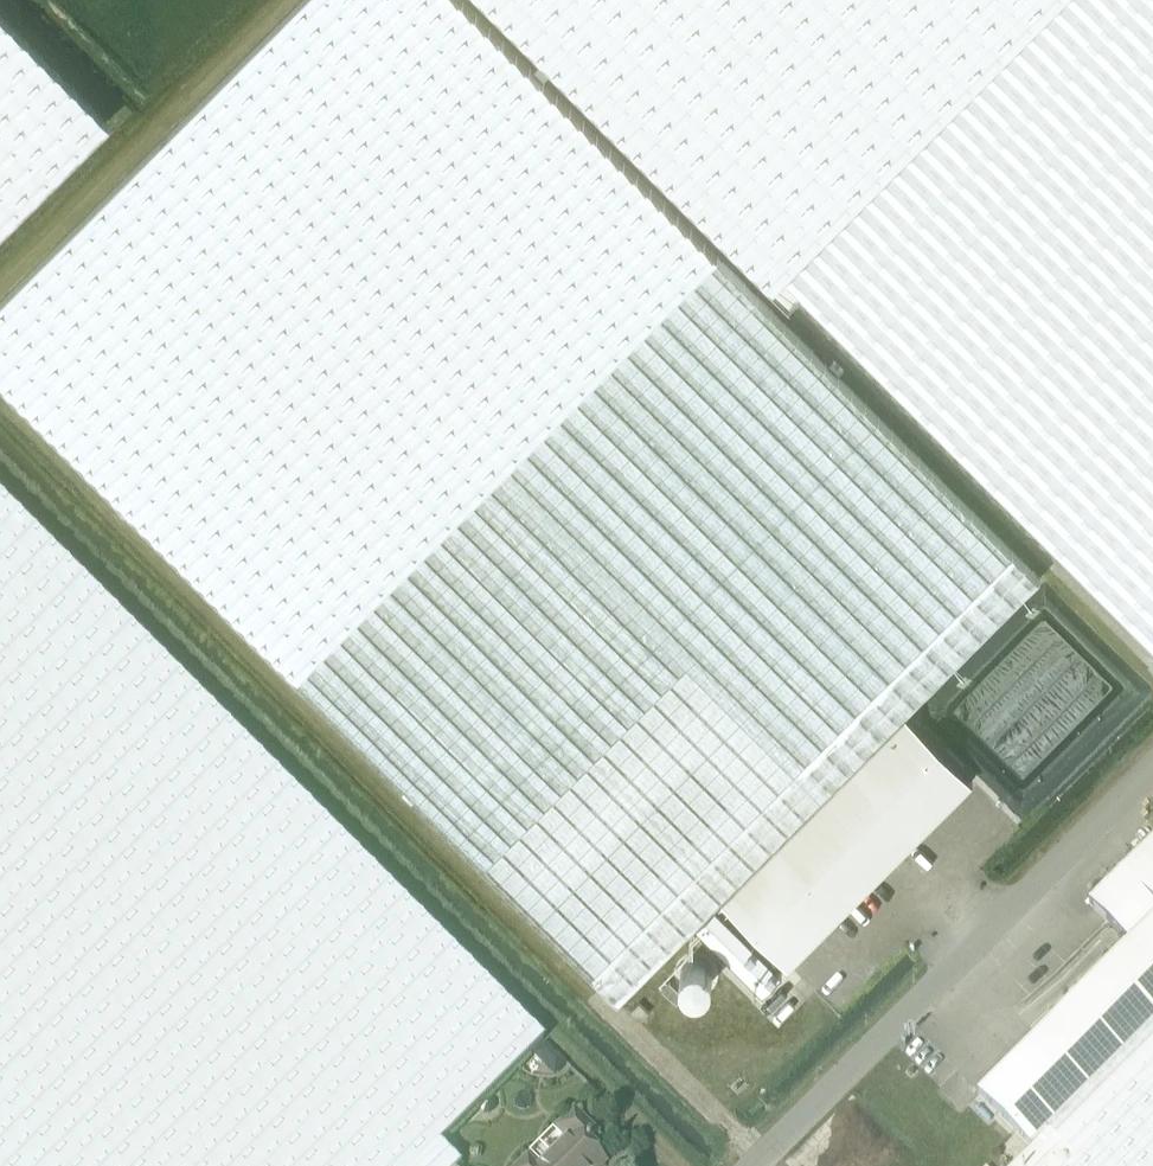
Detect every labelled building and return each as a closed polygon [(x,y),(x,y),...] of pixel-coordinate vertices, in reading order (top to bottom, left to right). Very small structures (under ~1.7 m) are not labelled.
[(721,897),(905,713),(1040,578),(462,0),(302,0),(0,302),(0,382),(620,999),(696,923),(715,904),(721,897)] [(791,302),(801,292),(1152,644),(1152,0),(486,0),(791,302)] [(91,138),(105,123),(0,18),(0,228),(91,138)] [(438,1147),(448,1138),(482,1104),(484,1101),(541,1044),(283,785),(0,500),(0,1165),(457,1165),(438,1147)] [(973,780),(905,713),(721,897),(788,965),(973,780)] [(1032,1149),(1152,1029),(1152,841),(1090,905),(1129,945),(978,1095),(1023,1139),(1032,1149)] [(715,904),(696,923),(763,990),(782,971),(715,904)] [(1048,1165),(1152,1165),(1152,1029),(1032,1149),(1048,1165)] [(603,1163),(585,1145),(596,1134),(573,1110),(556,1127),(566,1138),(539,1165),(600,1165),(603,1163)] [(1032,1149),(1015,1165),(1048,1165),(1032,1149)] [(526,1157),(517,1165),(535,1165),(526,1157)]
